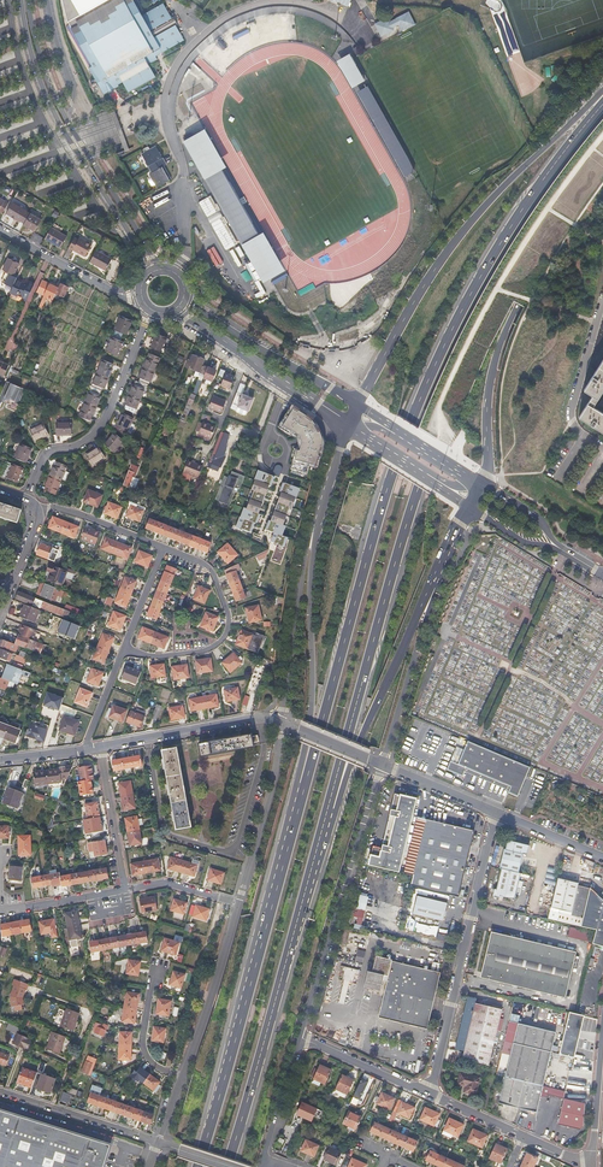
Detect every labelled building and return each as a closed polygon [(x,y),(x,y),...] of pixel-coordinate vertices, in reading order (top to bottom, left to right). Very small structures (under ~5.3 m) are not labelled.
[(90,85),(95,92),(100,89),(104,96),(107,94),(108,96),(116,91),(115,90),(119,87),(119,86),(123,84),(130,94),(156,79),(149,66),(158,61),(156,57),(159,56),(162,57),(162,53),(183,41),(175,26),(176,25),(172,18),(170,19),(162,5),(141,17),(131,0),(126,0),(123,2),(123,0),(63,0),(64,1),(62,2),(66,8),(64,9),(67,15),(66,16),(69,22),(67,23),(70,27),(67,29),(90,70),(89,71),(95,82),(90,85)] [(375,24),(381,36),(393,30),(392,27),(399,24),(402,30),(414,24),(408,12),(396,18),(397,18),(389,22),(387,18),(375,24)] [(260,20),(263,38),(287,34),(284,16),(260,20)] [(246,25),(225,37),(234,53),(255,41),(246,25)] [(220,40),(217,42),(223,49),(226,47),(220,40)] [(214,46),(198,65),(212,77),(228,58),(214,46)] [(340,61),(353,84),(362,79),(349,56),(340,61)] [(523,68),(514,70),(517,79),(525,77),(523,68)] [(367,87),(357,93),(404,176),(414,170),(367,87)] [(215,158),(200,166),(205,178),(217,172),(213,166),(217,163),(221,170),(229,166),(209,130),(201,134),(215,158)] [(201,134),(186,143),(200,166),(215,158),(201,134)] [(150,174),(157,187),(171,178),(164,166),(166,164),(159,151),(155,145),(150,149),(148,146),(147,146),(143,148),(143,149),(144,152),(141,153),(152,172),(150,174)] [(217,163),(213,166),(217,172),(205,178),(242,244),(258,235),(221,170),(217,163)] [(211,195),(198,201),(225,248),(237,242),(211,195)] [(1,215),(8,203),(0,198),(0,214),(1,215)] [(20,222),(26,211),(13,203),(7,214),(20,222)] [(30,214),(24,224),(35,231),(41,220),(30,214)] [(53,224),(45,239),(61,248),(67,237),(60,233),(62,229),(53,224)] [(268,233),(245,245),(267,283),(290,271),(268,233)] [(74,237),(69,247),(85,256),(92,244),(80,237),(78,240),(74,237)] [(239,246),(235,248),(240,257),(244,255),(239,246)] [(95,250),(89,261),(105,270),(112,259),(95,250)] [(8,257),(3,268),(14,273),(19,263),(8,257)] [(22,296),(28,299),(34,284),(17,276),(15,280),(10,292),(18,295),(19,292),(23,294),(22,296)] [(49,283),(42,280),(37,291),(44,295),(49,283)] [(254,282),(260,291),(255,294),(257,298),(265,293),(258,280),(254,282)] [(53,299),(58,288),(49,283),(44,295),(53,299)] [(67,286),(60,283),(58,288),(53,299),(49,310),(53,311),(60,296),(63,297),(67,286)] [(355,284),(331,288),(334,306),(358,302),(355,284)] [(387,298),(383,306),(386,308),(391,300),(387,298)] [(125,334),(131,320),(121,316),(115,329),(125,334)] [(372,321),(365,326),(367,330),(375,324),(372,321)] [(161,351),(166,337),(156,333),(150,347),(161,351)] [(117,355),(123,341),(112,336),(106,350),(117,355)] [(147,357),(143,367),(154,372),(160,358),(150,354),(148,358),(147,357)] [(190,361),(188,360),(186,367),(199,372),(198,375),(200,375),(198,380),(202,381),(203,378),(207,368),(202,366),(204,360),(192,355),(190,361)] [(103,359),(97,373),(108,378),(112,368),(110,367),(112,363),(103,359)] [(592,405),(602,388),(602,359),(584,389),(592,394),(579,416),(602,431),(602,412),(592,405)] [(0,373),(4,375),(9,364),(5,362),(0,373)] [(154,372),(143,367),(139,376),(140,377),(139,381),(146,384),(148,385),(154,372)] [(207,367),(207,368),(203,378),(206,379),(205,382),(209,384),(215,370),(207,367)] [(346,369),(342,376),(353,382),(356,375),(346,369)] [(97,373),(91,387),(100,391),(102,387),(104,387),(108,378),(97,373)] [(237,378),(226,373),(221,383),(221,384),(232,389),(235,381),(237,378)] [(146,384),(139,381),(136,380),(134,385),(133,385),(129,395),(140,399),(146,384)] [(25,389),(6,382),(0,398),(0,400),(8,404),(9,401),(19,404),(25,389)] [(91,387),(85,402),(96,406),(100,396),(99,396),(100,391),(91,387)] [(243,394),(237,392),(232,403),(249,410),(254,398),(243,393),(243,394)] [(187,403),(192,405),(196,396),(191,394),(187,403)] [(140,399),(129,395),(125,404),(126,405),(124,409),(134,413),(140,399)] [(213,397),(209,395),(209,396),(205,404),(210,406),(209,407),(221,412),(225,400),(214,396),(213,397)] [(96,406),(85,402),(79,416),(88,419),(90,415),(91,416),(96,406)] [(290,408),(279,429),(287,431),(293,436),(297,445),(297,451),(293,464),(315,472),(318,467),(321,458),(320,439),(315,428),(307,417),(290,408)] [(125,432),(132,419),(122,413),(115,427),(125,432)] [(211,438),(215,426),(203,422),(199,433),(211,438)] [(71,434),(70,423),(55,423),(55,434),(71,434)] [(48,435),(42,424),(29,431),(35,442),(48,435)] [(212,466),(223,468),(230,434),(219,432),(212,466)] [(113,452),(123,440),(114,433),(104,444),(113,452)] [(25,463),(31,449),(20,444),(14,458),(25,463)] [(105,457),(98,447),(85,455),(92,466),(105,457)] [(138,447),(134,457),(138,459),(142,449),(138,447)] [(200,474),(205,462),(190,456),(185,468),(200,474)] [(53,466),(49,476),(61,481),(66,466),(57,462),(54,467),(53,466)] [(17,483),(23,469),(12,464),(10,469),(6,468),(2,477),(17,483)] [(131,464),(122,486),(128,488),(132,477),(131,477),(133,472),(136,473),(139,467),(131,464)] [(229,478),(223,476),(216,500),(229,505),(236,485),(241,487),(245,476),(231,471),(229,478)] [(254,514),(260,516),(265,497),(270,498),(276,476),(258,471),(252,491),(253,492),(248,509),(244,508),(242,516),(252,519),(254,514)] [(61,481),(49,476),(45,486),(47,486),(45,490),(55,494),(61,481)] [(274,516),(286,520),(290,508),(294,509),(300,488),(284,483),(274,516)] [(98,507),(103,495),(89,490),(84,502),(98,507)] [(118,518),(122,507),(109,502),(105,513),(118,518)] [(17,523),(21,510),(0,504),(0,518),(17,523)] [(140,521),(144,510),(131,505),(127,516),(140,521)] [(79,527),(53,517),(49,528),(75,538),(79,527)] [(207,552),(211,543),(169,526),(150,518),(146,528),(207,552)] [(87,528),(82,539),(95,544),(97,540),(99,533),(87,528)] [(103,542),(129,552),(131,547),(105,537),(103,542)] [(102,549),(114,554),(117,548),(104,543),(102,549)] [(58,550),(41,544),(37,555),(48,559),(54,561),(58,550)] [(234,555),(225,544),(215,553),(224,564),(234,555)] [(130,553),(117,548),(114,554),(127,559),(130,553)] [(141,557),(139,563),(148,567),(152,556),(139,551),(137,555),(141,557)] [(66,572),(50,566),(47,572),(51,573),(48,581),(61,586),(66,572)] [(167,566),(164,572),(174,575),(176,569),(167,566)] [(246,597),(237,570),(227,574),(236,601),(246,597)] [(174,575),(164,572),(147,616),(156,619),(174,575)] [(97,581),(87,577),(86,582),(95,586),(97,581)] [(125,577),(120,589),(123,590),(123,589),(128,591),(132,579),(125,577)] [(123,590),(118,604),(127,607),(137,581),(132,579),(128,591),(123,589),(123,590)] [(42,596),(46,584),(42,582),(38,594),(42,596)] [(55,588),(46,584),(42,596),(50,599),(55,588)] [(204,603),(210,590),(198,585),(193,598),(204,603)] [(64,591),(55,588),(50,599),(55,601),(58,596),(61,598),(64,591)] [(18,596),(17,598),(42,608),(63,616),(63,617),(68,620),(71,612),(64,609),(19,592),(18,596)] [(108,595),(105,603),(111,606),(114,597),(108,595)] [(42,608),(17,598),(16,601),(25,605),(39,610),(41,611),(42,608)] [(39,610),(25,605),(22,612),(24,612),(22,618),(34,623),(39,610)] [(66,605),(64,609),(71,612),(79,616),(81,611),(66,605)] [(261,620),(258,605),(245,608),(249,623),(261,620)] [(116,612),(111,626),(121,630),(127,616),(116,612)] [(212,631),(218,617),(206,613),(200,626),(212,631)] [(92,621),(89,629),(94,631),(97,623),(92,621)] [(21,624),(19,630),(21,631),(20,635),(33,640),(37,630),(21,624)] [(89,629),(78,625),(75,631),(86,636),(89,629)] [(168,637),(142,627),(138,638),(164,648),(168,637)] [(248,649),(253,634),(241,630),(236,644),(248,649)] [(96,645),(102,648),(107,634),(101,632),(96,645)] [(19,634),(15,644),(18,645),(40,653),(44,644),(33,640),(20,635),(19,634)] [(113,637),(107,635),(98,661),(103,663),(113,637)] [(0,639),(0,646),(15,651),(18,645),(15,644),(0,639)] [(102,648),(96,645),(91,658),(98,661),(102,648)] [(6,661),(9,653),(0,650),(0,658),(6,661)] [(231,673),(243,663),(234,654),(223,664),(231,673)] [(212,671),(211,658),(195,660),(197,673),(212,671)] [(164,675),(163,662),(149,664),(150,676),(164,675)] [(9,665),(4,679),(14,683),(17,684),(23,670),(21,669),(13,666),(9,665)] [(136,683),(141,671),(127,665),(122,677),(136,683)] [(189,677),(187,665),(172,667),(173,680),(189,677)] [(261,678),(264,670),(256,667),(253,675),(261,678)] [(103,672),(94,669),(90,682),(98,685),(103,672)] [(4,679),(0,678),(0,688),(9,691),(10,688),(12,689),(14,683),(4,679)] [(240,699),(238,687),(224,689),(226,701),(240,699)] [(75,702),(83,705),(87,691),(81,688),(75,702)] [(88,690),(83,705),(87,706),(93,692),(88,690)] [(219,706),(217,694),(189,699),(191,711),(219,706)] [(41,696),(36,708),(39,710),(44,698),(41,696)] [(122,721),(127,708),(114,703),(112,709),(109,708),(106,716),(122,721)] [(156,719),(161,705),(156,703),(151,718),(156,719)] [(185,706),(169,707),(170,721),(186,720),(185,706)] [(75,712),(62,708),(60,713),(73,718),(75,712)] [(134,712),(130,710),(126,721),(140,726),(144,715),(143,715),(144,711),(136,708),(134,712)] [(73,735),(78,721),(64,716),(59,730),(73,735)] [(4,739),(9,725),(0,722),(0,738),(4,739)] [(47,730),(30,724),(25,735),(43,741),(47,730)] [(21,730),(9,725),(4,739),(16,744),(21,730)] [(253,747),(253,745),(253,743),(252,736),(251,734),(199,744),(201,756),(253,747)] [(457,746),(451,761),(447,770),(463,776),(467,768),(511,787),(509,793),(519,797),(531,767),(468,741),(465,750),(457,746)] [(190,827),(176,748),(162,751),(163,759),(161,760),(163,769),(165,769),(168,785),(166,786),(168,795),(170,795),(173,812),(171,812),(172,821),(174,821),(176,830),(190,827)] [(139,755),(130,757),(132,767),(141,765),(139,755)] [(132,767),(130,757),(121,759),(123,769),(132,767)] [(123,769),(121,759),(112,761),(114,770),(123,769)] [(90,780),(93,779),(90,765),(79,767),(81,781),(90,780)] [(46,770),(47,783),(60,782),(60,779),(68,778),(72,767),(64,768),(64,766),(59,766),(59,768),(46,770)] [(33,785),(47,783),(46,770),(32,772),(33,785)] [(81,781),(78,782),(81,795),(93,793),(90,780),(81,781)] [(121,796),(133,794),(131,781),(119,783),(121,796)] [(11,806),(17,808),(23,793),(8,788),(3,803),(11,806)] [(136,808),(133,794),(121,796),(124,810),(136,808)] [(368,865),(402,873),(417,802),(395,797),(383,846),(383,849),(374,847),(368,865)] [(87,819),(100,817),(97,801),(84,804),(87,819)] [(30,823),(37,825),(39,817),(32,815),(30,823)] [(125,818),(128,831),(139,829),(137,815),(125,818)] [(87,819),(83,820),(86,834),(102,831),(100,817),(87,819)] [(47,830),(52,832),(55,822),(51,820),(47,830)] [(425,820),(413,876),(460,887),(472,831),(425,820)] [(9,838),(9,826),(0,826),(0,838),(9,838)] [(139,829),(128,831),(130,845),(142,843),(139,829)] [(19,856),(32,855),(31,837),(19,837),(19,841),(19,856)] [(107,854),(104,840),(93,842),(95,856),(107,854)] [(514,894),(517,880),(519,873),(517,872),(521,854),(524,855),(527,845),(506,840),(503,849),(502,849),(498,868),(499,868),(495,889),(492,889),(491,896),(497,897),(498,895),(513,899),(514,894)] [(194,876),(197,864),(170,857),(167,868),(194,876)] [(144,861),(146,872),(160,870),(158,858),(144,861)] [(132,875),(146,872),(144,861),(130,863),(132,875)] [(10,866),(9,880),(22,880),(23,867),(10,866)] [(42,886),(39,872),(38,866),(36,867),(37,876),(32,878),(33,888),(42,886)] [(106,867),(97,869),(98,879),(107,877),(106,867)] [(207,880),(220,884),(224,872),(211,868),(207,880)] [(98,879),(97,869),(87,871),(89,881),(98,879)] [(49,874),(49,870),(39,872),(42,886),(51,885),(49,874)] [(87,871),(78,873),(80,883),(89,881),(87,871)] [(60,876),(59,872),(49,874),(51,885),(52,887),(57,886),(57,883),(61,883),(60,876)] [(78,873),(69,874),(71,884),(80,883),(78,873)] [(71,884),(69,874),(60,876),(61,883),(61,886),(71,884)] [(556,878),(549,907),(558,909),(557,912),(582,918),(579,926),(594,930),(595,930),(592,943),(602,946),(602,902),(595,894),(596,893),(589,887),(577,885),(578,882),(557,877),(556,877),(556,878)] [(543,885),(541,899),(550,900),(552,886),(543,885)] [(356,917),(358,917),(358,924),(365,924),(367,896),(357,895),(356,917)] [(156,909),(154,896),(139,899),(141,912),(156,909)] [(183,913),(187,901),(174,897),(170,909),(183,913)] [(442,921),(446,904),(416,897),(413,914),(442,921)] [(206,920),(209,908),(196,904),(192,916),(206,920)] [(558,909),(549,907),(547,919),(579,926),(582,918),(557,912),(558,909)] [(77,911),(65,913),(70,940),(82,938),(77,911)] [(57,938),(54,919),(39,921),(41,934),(50,933),(51,939),(57,938)] [(29,920),(1,925),(3,936),(32,931),(29,920)] [(415,932),(427,934),(429,925),(417,923),(415,932)] [(589,941),(591,932),(569,927),(567,936),(589,941)] [(564,999),(575,952),(491,932),(480,977),(564,999)] [(135,935),(137,945),(146,943),(145,933),(135,935)] [(128,947),(137,945),(135,935),(126,936),(128,947)] [(88,942),(90,952),(117,947),(121,936),(88,942)] [(118,948),(128,947),(126,936),(122,937),(118,948)] [(175,954),(179,942),(164,938),(161,950),(175,954)] [(205,951),(216,954),(219,944),(208,941),(205,951)] [(358,949),(355,961),(364,963),(367,951),(358,949)] [(213,963),(216,954),(205,951),(202,960),(213,963)] [(378,991),(382,987),(384,981),(388,982),(379,1018),(427,1029),(441,972),(439,972),(440,966),(433,964),(431,970),(378,958),(374,973),(369,972),(365,987),(378,991)] [(210,973),(213,963),(202,960),(199,970),(210,973)] [(141,977),(141,962),(130,962),(129,976),(141,977)] [(344,980),(339,1003),(346,1004),(351,981),(357,983),(360,969),(341,965),(339,979),(344,980)] [(181,988),(185,974),(173,970),(169,984),(181,988)] [(208,982),(210,973),(199,970),(196,979),(208,982)] [(29,985),(15,979),(13,985),(15,986),(11,996),(12,1006),(14,1005),(22,1004),(24,1004),(23,998),(26,990),(27,990),(29,985)] [(122,1021),(134,1023),(139,994),(127,992),(122,1021)] [(463,1051),(462,1059),(488,1066),(501,1010),(475,1004),(476,999),(467,997),(456,1043),(465,1045),(463,1051)] [(159,999),(156,1014),(169,1016),(170,1006),(159,999)] [(60,1026),(71,1030),(75,1021),(76,1021),(79,1012),(67,1008),(60,1026)] [(569,1013),(565,1028),(563,1035),(559,1054),(569,1057),(573,1057),(578,1038),(580,1031),(583,1016),(569,1012),(569,1013)] [(16,1033),(19,1027),(10,1023),(8,1029),(16,1033)] [(103,1026),(97,1023),(94,1030),(95,1030),(94,1033),(103,1037),(105,1038),(107,1033),(105,1032),(108,1027),(104,1025),(103,1026)] [(550,1052),(554,1033),(517,1023),(513,1043),(505,1077),(498,1103),(535,1112),(539,1095),(546,1096),(546,1094),(563,1098),(564,1098),(565,1091),(542,1085),(550,1052)] [(154,1026),(151,1040),(164,1042),(166,1028),(154,1026)] [(359,1027),(354,1045),(364,1048),(369,1030),(359,1027)] [(59,1052),(62,1046),(60,1046),(64,1036),(52,1031),(46,1047),(59,1052)] [(133,1032),(121,1032),(119,1060),(131,1060),(133,1032)] [(17,1034),(14,1044),(17,1045),(20,1047),(29,1050),(33,1040),(17,1034)] [(0,1053),(0,1063),(6,1065),(9,1056),(0,1053)] [(82,1072),(91,1075),(92,1071),(96,1063),(93,1061),(93,1060),(87,1058),(82,1072)] [(324,1084),(331,1070),(320,1065),(313,1079),(324,1084)] [(140,1067),(134,1075),(154,1090),(160,1082),(140,1067)] [(16,1082),(23,1084),(24,1082),(32,1085),(37,1073),(22,1068),(16,1082)] [(370,1076),(364,1073),(350,1102),(356,1105),(370,1076)] [(475,1095),(480,1077),(460,1073),(457,1084),(465,1086),(464,1092),(475,1095)] [(346,1094),(353,1080),(342,1075),(335,1089),(346,1094)] [(39,1082),(36,1089),(50,1093),(54,1083),(41,1079),(40,1082),(39,1082)] [(80,1096),(82,1092),(71,1088),(69,1092),(80,1096)] [(68,1106),(72,1094),(64,1091),(59,1103),(68,1106)] [(389,1109),(394,1098),(381,1092),(376,1104),(389,1109)] [(91,1093),(88,1102),(150,1124),(153,1115),(91,1093)] [(573,1101),(563,1098),(557,1124),(579,1129),(582,1126),(584,1103),(573,1101)] [(414,1107),(397,1100),(392,1111),(409,1118),(414,1107)] [(310,1121),(316,1109),(302,1103),(297,1115),(310,1121)] [(433,1126),(439,1114),(425,1107),(419,1119),(433,1126)] [(353,1132),(360,1116),(348,1111),(342,1123),(346,1125),(345,1128),(353,1132)] [(108,1153),(110,1147),(102,1145),(5,1113),(0,1112),(0,1166),(103,1166),(108,1153)] [(458,1136),(463,1125),(449,1118),(443,1130),(458,1136)] [(378,1136),(382,1127),(373,1123),(369,1132),(378,1136)] [(391,1130),(382,1127),(378,1136),(387,1139),(391,1130)] [(482,1147),(487,1135),(473,1129),(467,1141),(482,1147)] [(399,1134),(391,1130),(387,1139),(395,1143),(399,1134)] [(404,1147),(408,1138),(399,1134),(395,1143),(404,1147)] [(417,1142),(408,1138),(404,1147),(413,1151),(417,1142)] [(313,1156),(318,1145),(306,1139),(301,1150),(313,1156)] [(501,1162),(507,1147),(496,1142),(490,1157),(501,1162)] [(335,1164),(341,1152),(329,1146),(323,1159),(335,1164)] [(434,1164),(438,1155),(429,1151),(425,1160),(434,1164)] [(523,1162),(533,1166),(537,1158),(527,1153),(523,1162)] [(438,1155),(434,1164),(440,1166),(443,1166),(447,1159),(438,1155)] [(366,1164),(352,1158),(348,1166),(365,1166),(366,1164)] [(455,1163),(447,1159),(443,1166),(453,1166),(455,1163)]
